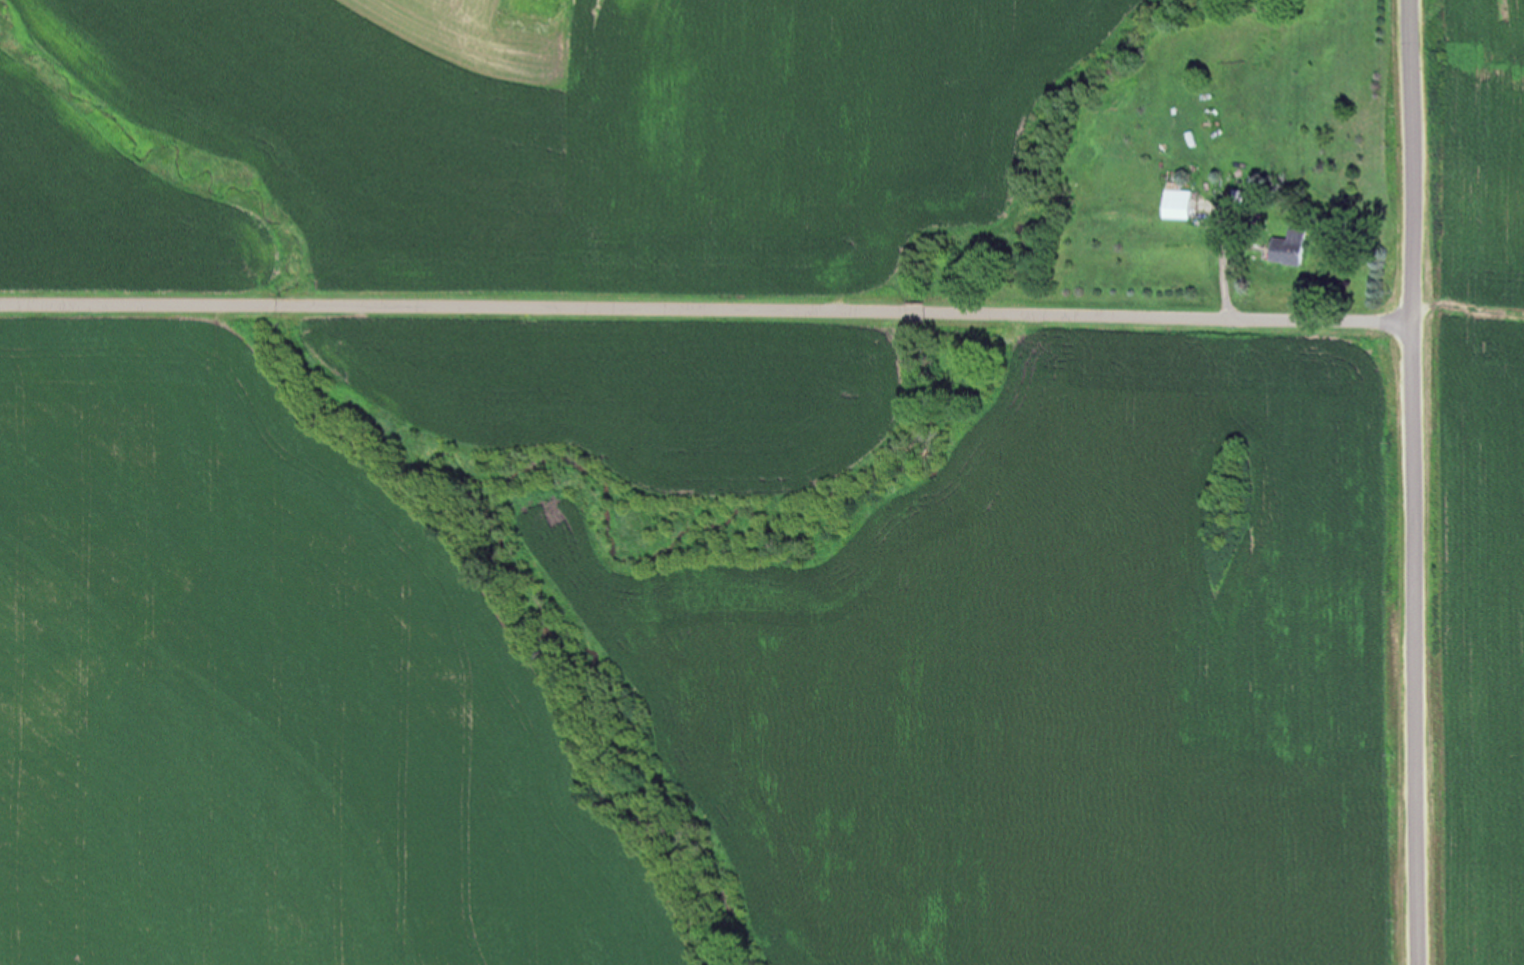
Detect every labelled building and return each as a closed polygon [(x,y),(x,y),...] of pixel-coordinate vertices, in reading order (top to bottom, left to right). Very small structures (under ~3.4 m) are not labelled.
[(1159,219),(1188,219),(1188,191),(1178,191),(1178,183),(1159,183),(1159,219)] [(1263,262),(1299,266),(1303,229),(1285,227),(1283,239),(1266,238),(1263,262)]
